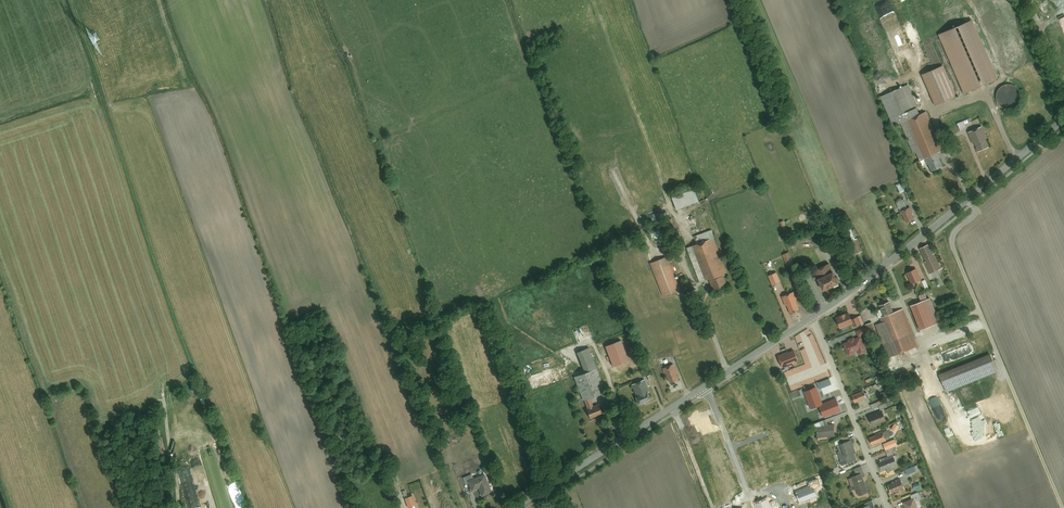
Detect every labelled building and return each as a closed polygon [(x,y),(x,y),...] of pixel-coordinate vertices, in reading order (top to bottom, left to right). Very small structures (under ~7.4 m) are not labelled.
[(960,25),(985,83),(1000,77),(975,18),(960,25)] [(926,36),(947,28),(945,23),(924,31),(926,36)] [(958,26),(940,34),(965,92),(983,85),(958,26)] [(881,34),(875,36),(885,68),(891,66),(881,34)] [(944,65),(924,74),(937,103),(957,94),(944,65)] [(1013,83),(997,87),(1003,107),(1015,103),(1013,96),(1017,95),(1013,83)] [(910,84),(882,96),(894,125),(902,121),(922,113),(910,84)] [(939,151),(944,149),(927,111),(922,113),(902,121),(915,151),(916,150),(920,159),(925,157),(939,151)] [(961,129),(967,126),(964,120),(958,122),(961,129)] [(983,125),(969,131),(974,143),(975,142),(979,151),(990,146),(987,138),(988,137),(983,125)] [(939,151),(925,157),(928,163),(929,163),(932,170),(945,164),(939,151)] [(908,186),(904,188),(910,201),(914,199),(908,186)] [(696,188),(673,196),(678,209),(701,201),(696,188)] [(908,208),(904,199),(897,202),(901,211),(908,208)] [(908,208),(901,211),(903,215),(904,214),(907,222),(915,218),(912,212),(914,211),(911,206),(908,208)] [(856,238),(851,227),(846,229),(851,240),(856,238)] [(695,236),(698,244),(715,237),(712,229),(695,236)] [(698,244),(694,245),(708,281),(728,273),(715,237),(698,244)] [(851,240),(850,241),(856,254),(863,250),(858,237),(856,238),(851,240)] [(930,244),(921,248),(926,261),(925,262),(930,273),(942,268),(936,253),(934,254),(930,244)] [(701,283),(708,281),(694,245),(688,248),(701,283)] [(790,251),(783,254),(788,265),(795,262),(790,251)] [(680,289),(667,256),(651,263),(664,296),(680,289)] [(830,263),(815,270),(819,278),(834,271),(830,263)] [(916,268),(907,271),(912,283),(921,279),(916,268)] [(824,290),(840,283),(834,271),(819,278),(824,290)] [(795,291),(782,296),(786,305),(787,304),(791,313),(801,309),(797,301),(799,300),(795,291)] [(922,300),(911,304),(922,330),(942,322),(931,296),(928,298),(922,300)] [(890,301),(882,304),(886,315),(894,312),(890,301)] [(918,345),(903,308),(894,312),(886,315),(882,317),(884,323),(877,325),(890,356),(918,345)] [(837,318),(841,327),(854,323),(852,318),(850,314),(847,315),(847,313),(841,315),(841,316),(837,318)] [(855,326),(864,322),(861,315),(852,318),(854,323),(855,326)] [(867,332),(865,327),(857,331),(859,336),(867,332)] [(849,341),(844,343),(849,356),(855,354),(854,350),(859,349),(861,354),(867,351),(861,336),(855,339),(854,337),(849,339),(849,341)] [(621,339),(606,346),(615,366),(630,359),(621,339)] [(578,352),(585,372),(597,368),(589,348),(578,352)] [(793,362),(798,360),(794,350),(789,352),(788,351),(777,356),(783,368),(794,363),(793,362)] [(991,354),(941,374),(948,391),(998,371),(991,354)] [(674,364),(664,368),(666,373),(666,372),(671,383),(680,378),(674,364)] [(585,372),(575,377),(584,400),(591,397),(606,391),(597,368),(585,372)] [(905,377),(917,374),(916,368),(903,370),(905,377)] [(645,379),(632,384),(637,395),(636,396),(639,403),(652,398),(649,391),(650,391),(645,379)] [(822,405),(823,403),(816,386),(803,391),(810,409),(819,406),(822,405)] [(864,390),(853,395),(856,402),(859,401),(867,398),(864,390)] [(754,391),(746,394),(749,403),(757,400),(754,391)] [(594,405),(591,397),(584,400),(587,408),(594,405)] [(823,416),(841,410),(836,398),(823,403),(822,405),(819,406),(823,416)] [(867,398),(859,401),(862,408),(870,404),(867,398)] [(884,399),(872,404),(873,407),(880,405),(885,403),(884,399)] [(885,403),(880,405),(882,409),(893,405),(891,400),(885,403)] [(591,417),(602,413),(599,404),(594,405),(587,408),(591,417)] [(882,410),(870,415),(874,425),(886,419),(882,410)] [(691,427),(698,424),(700,420),(697,414),(687,417),(691,427)] [(703,436),(715,431),(709,416),(700,420),(698,424),(703,436)] [(835,424),(817,426),(818,437),(836,436),(835,424)] [(883,432),(870,437),(873,445),(886,439),(883,432)] [(895,438),(884,443),(887,450),(892,448),(898,445),(895,438)] [(852,439),(841,443),(844,450),(846,456),(855,452),(857,452),(852,439)] [(719,443),(706,449),(711,460),(724,455),(719,443)] [(839,452),(842,460),(847,458),(846,456),(844,450),(839,452)] [(849,462),(858,459),(855,452),(846,456),(847,458),(849,462)] [(882,461),(880,462),(884,469),(893,465),(894,467),(899,465),(894,454),(881,459),(882,461)] [(918,464),(906,469),(908,474),(920,469),(918,464)] [(864,472),(862,465),(854,468),(857,475),(862,473),(864,472)] [(474,477),(468,479),(469,482),(472,489),(480,486),(483,495),(493,492),(485,472),(474,477)] [(473,473),(463,476),(466,483),(469,482),(468,479),(474,477),(473,473)] [(857,475),(852,476),(855,484),(859,495),(869,492),(862,473),(857,475)] [(898,481),(889,484),(892,493),(901,489),(902,490),(906,489),(901,477),(897,479),(898,481)] [(808,482),(810,486),(811,488),(813,487),(814,489),(820,487),(817,479),(808,482)] [(810,486),(796,491),(801,503),(817,496),(814,489),(813,487),(811,488),(810,486)] [(419,492),(405,498),(408,507),(422,502),(419,492)] [(209,494),(202,495),(206,507),(213,507),(209,494)] [(904,502),(906,507),(919,507),(916,500),(915,497),(913,498),(904,502)] [(756,503),(758,507),(770,507),(767,499),(756,503)] [(875,506),(873,500),(866,502),(867,506),(870,504),(871,507),(875,506)]
